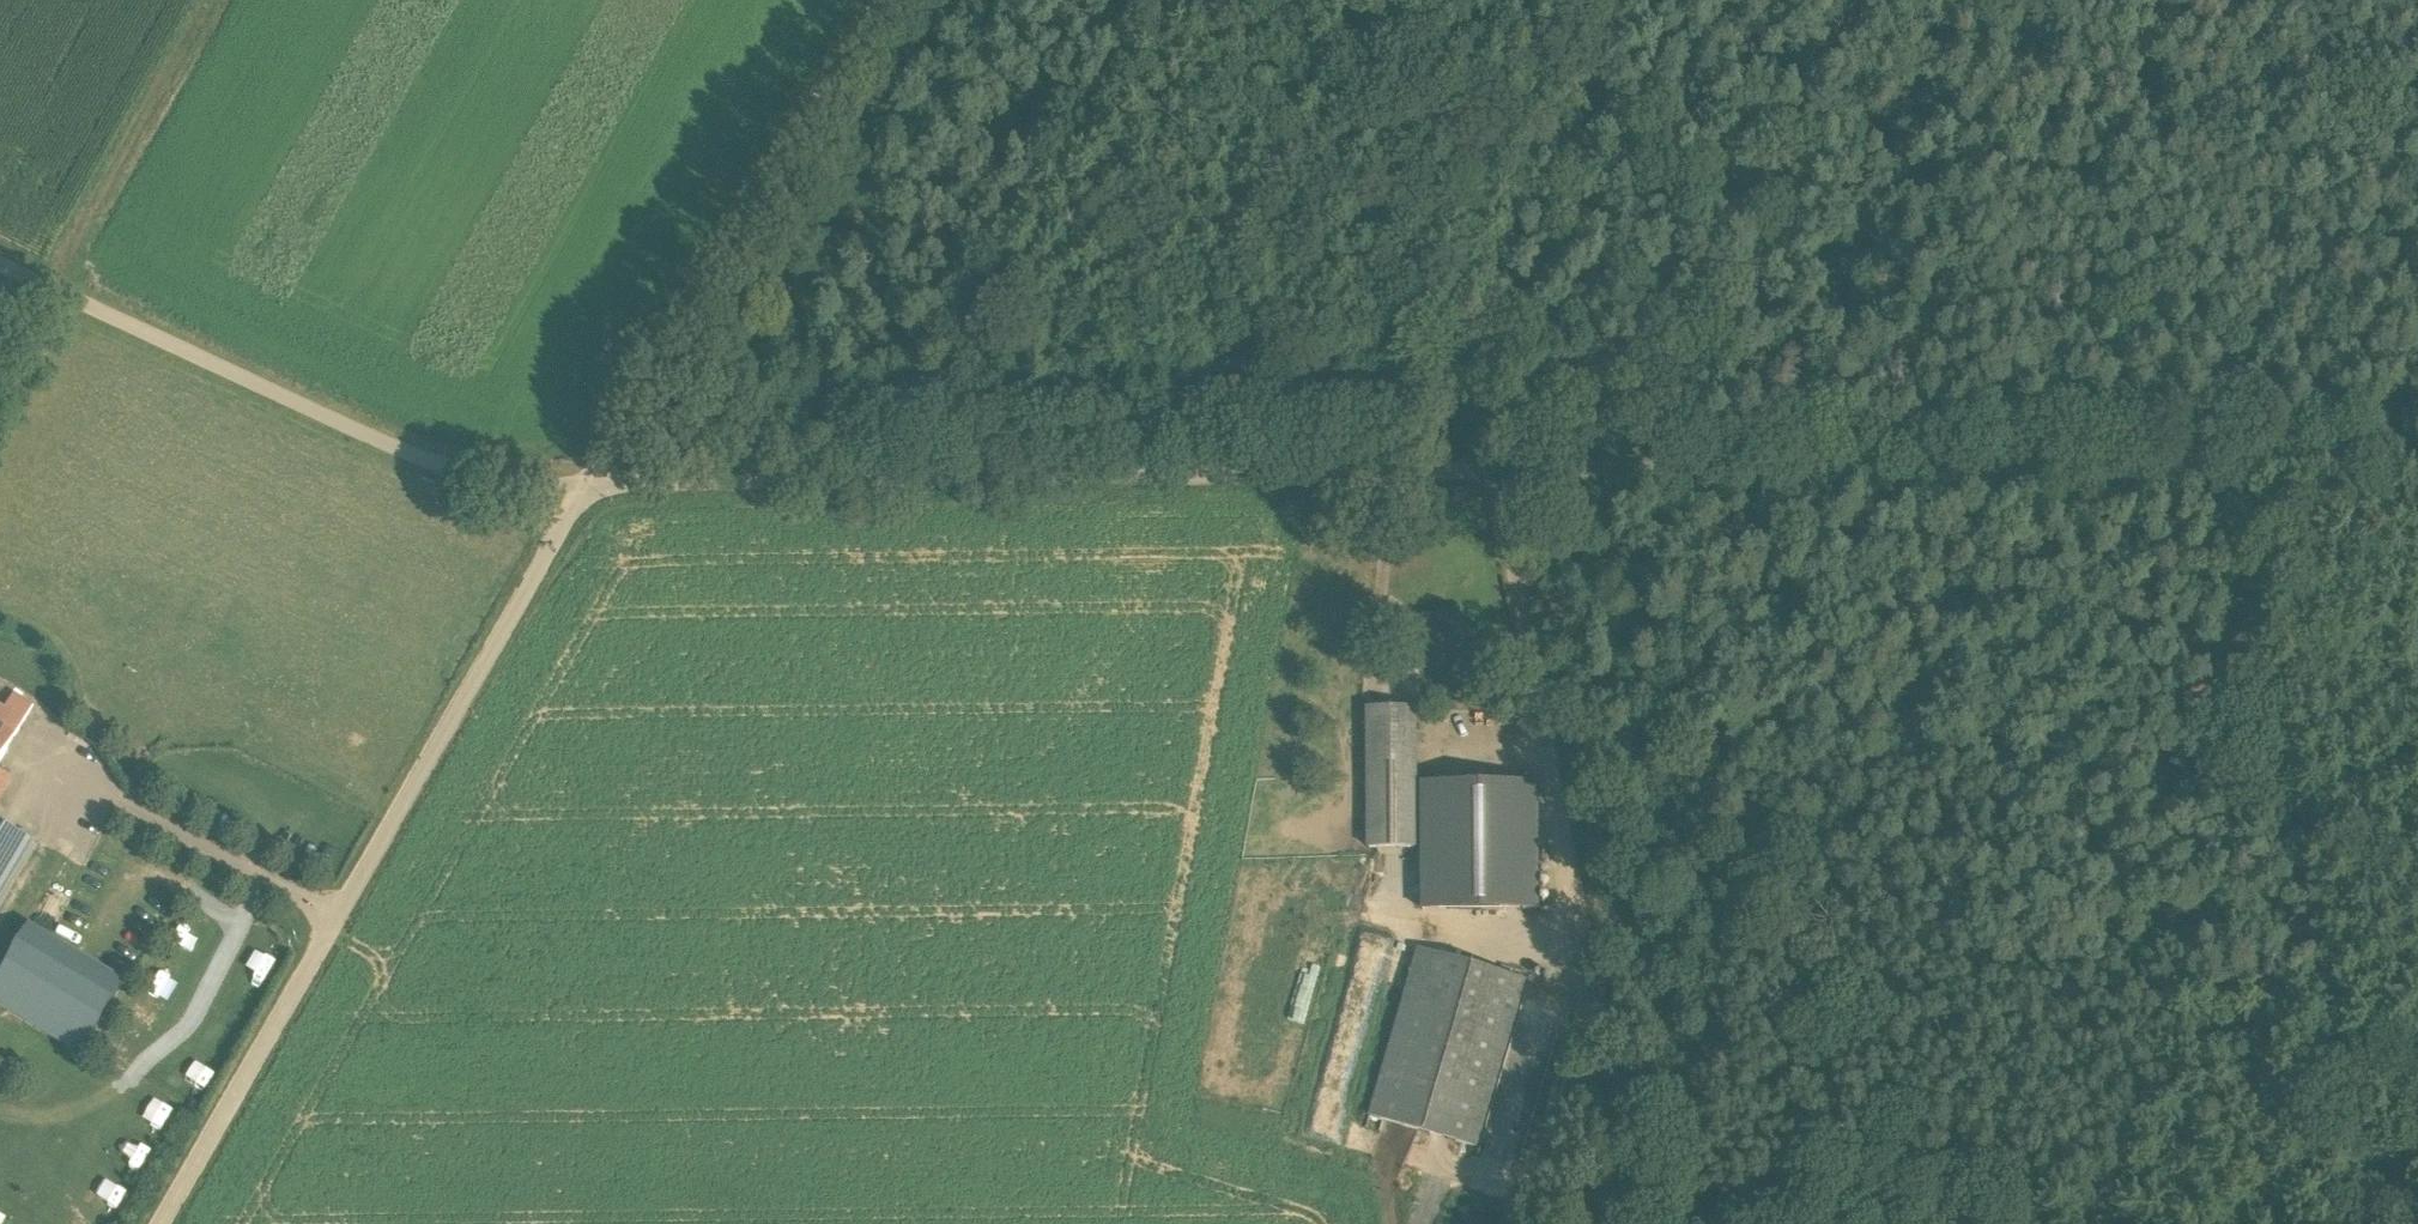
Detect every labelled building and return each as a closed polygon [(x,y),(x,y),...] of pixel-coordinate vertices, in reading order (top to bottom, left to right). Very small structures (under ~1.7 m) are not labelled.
[(35,705),(15,693),(6,707),(0,703),(0,763),(35,705)] [(1415,708),(1369,709),(1370,848),(1415,848),(1415,708)] [(11,776),(0,769),(0,794),(11,776)] [(1537,782),(1422,783),(1423,909),(1538,909),(1537,782)] [(0,819),(0,891),(32,838),(0,819)] [(0,978),(0,1004),(20,1016),(41,981),(103,1017),(124,983),(30,928),(0,978)] [(1528,979),(1419,946),(1369,1114),(1478,1147),(1528,979)] [(88,1164),(77,1189),(99,1199),(110,1174),(88,1164)]
